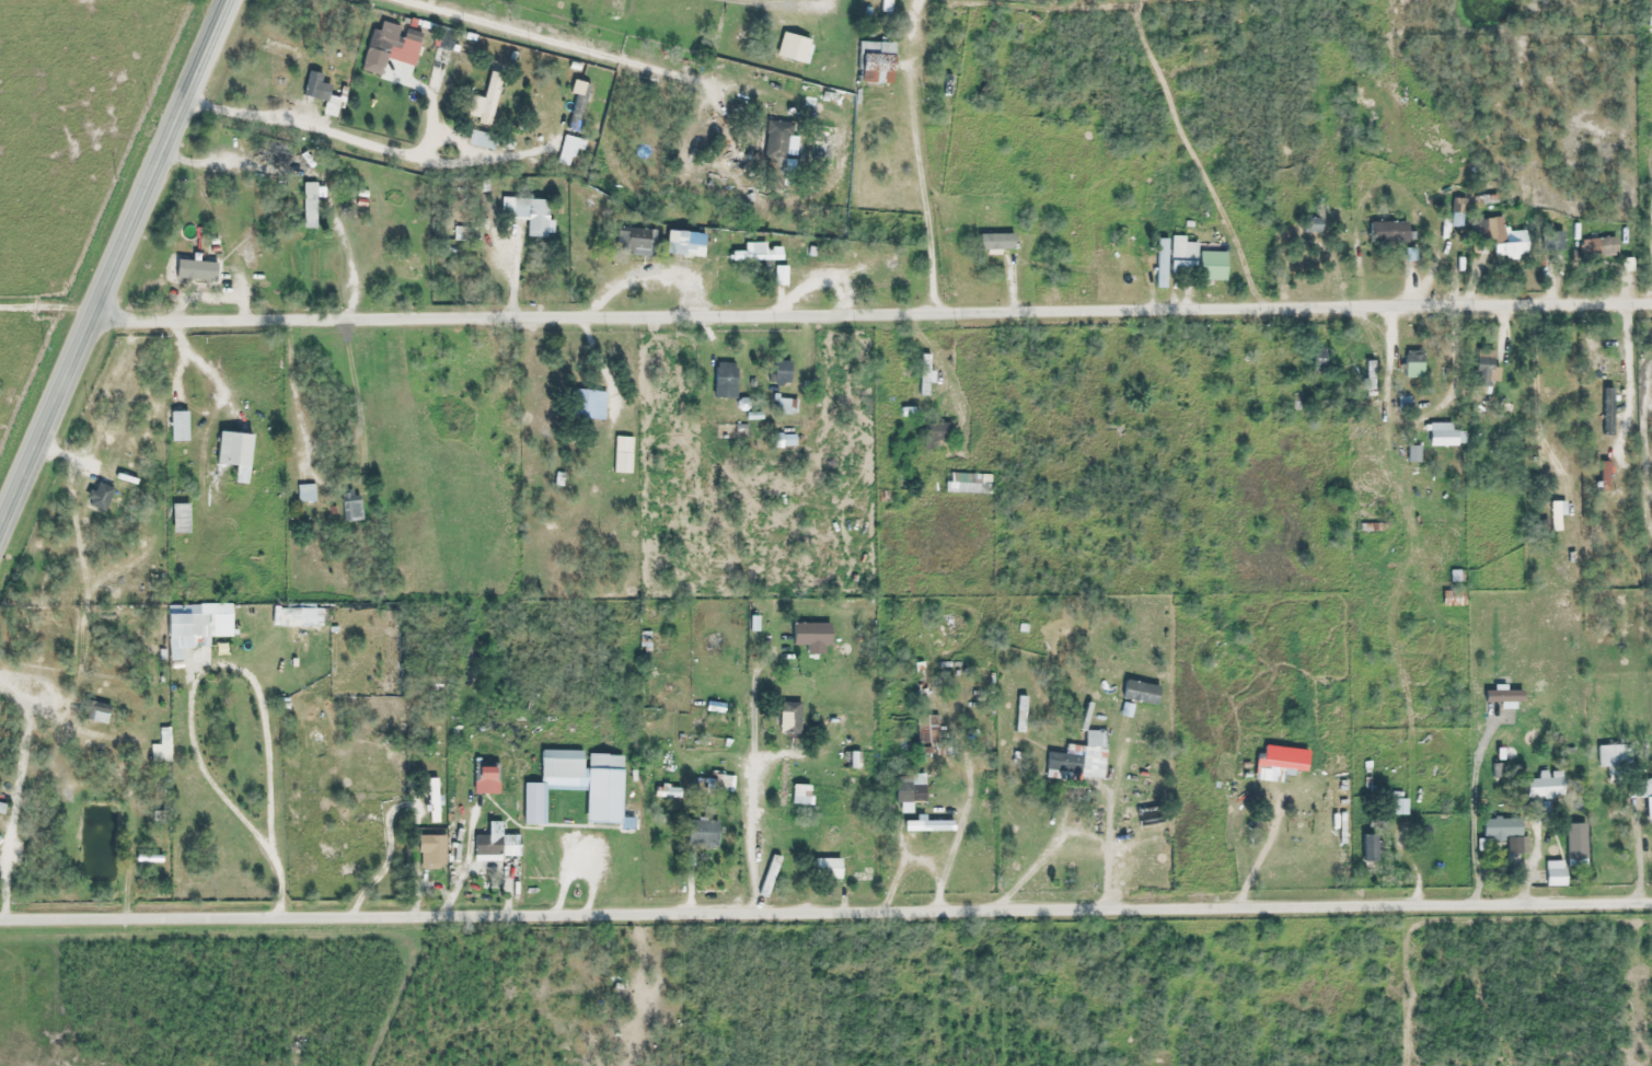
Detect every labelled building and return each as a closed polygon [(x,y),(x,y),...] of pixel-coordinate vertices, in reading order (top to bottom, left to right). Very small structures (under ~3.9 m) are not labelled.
[(387,60),(389,46),(401,47),(402,34),(369,31),(367,58),(387,60)] [(776,57),(803,64),(810,39),(783,32),(776,57)] [(894,43),(859,43),(859,72),(871,72),(871,84),(894,84),(894,43)] [(447,90),(454,63),(446,61),(439,88),(447,90)] [(325,102),(322,114),(335,117),(340,98),(329,96),(331,86),(320,83),(322,74),(309,71),(302,96),(325,102)] [(483,98),(470,95),(466,114),(491,120),(500,80),(488,78),(483,98)] [(541,89),(532,87),(524,116),(532,118),(541,89)] [(789,122),(766,121),(764,167),(787,169),(789,122)] [(499,136),(477,132),(474,146),(497,151),(499,136)] [(1339,162),(1328,162),(1328,212),(1339,212),(1339,162)] [(302,229),(315,229),(315,183),(302,183),(302,229)] [(360,195),(350,195),(350,229),(360,229),(360,195)] [(500,216),(527,217),(526,238),(547,239),(548,200),(501,198),(500,216)] [(1301,220),(1302,234),(1321,233),(1319,218),(1301,220)] [(1369,223),(1369,243),(1407,243),(1407,223),(1369,223)] [(1525,225),(1490,225),(1490,261),(1525,261),(1525,225)] [(254,228),(245,228),(245,267),(254,267),(254,228)] [(654,229),(615,229),(615,255),(654,255),(654,229)] [(1563,253),(1563,231),(1541,231),(1541,253),(1563,253)] [(704,232),(666,232),(666,256),(704,257),(704,232)] [(1184,236),(1169,236),(1169,262),(1195,262),(1195,242),(1184,242),(1184,236)] [(1616,256),(1616,238),(1594,239),(1595,257),(1616,256)] [(745,246),(745,252),(730,252),(730,265),(782,264),(781,245),(745,246)] [(1226,280),(1226,252),(1199,252),(1199,280),(1226,280)] [(775,282),(785,282),(785,267),(775,267),(775,282)] [(1325,349),(1312,348),(1310,372),(1323,374),(1325,349)] [(1423,379),(1423,352),(1405,352),(1405,379),(1423,379)] [(1615,356),(1586,356),(1586,377),(1615,377),(1615,356)] [(1492,357),(1475,357),(1475,388),(1492,388),(1492,357)] [(790,361),(773,361),(773,386),(790,386),(790,361)] [(1362,362),(1362,398),(1373,398),(1373,362),(1362,362)] [(736,399),(736,365),(714,365),(714,399),(736,399)] [(572,418),(602,422),(606,393),(576,389),(572,418)] [(1451,423),(1428,423),(1428,447),(1463,447),(1463,431),(1451,431),(1451,423)] [(923,424),(923,450),(933,450),(933,442),(949,442),(949,424),(923,424)] [(216,465),(236,467),(235,483),(248,484),(252,435),(218,432),(216,465)] [(631,437),(613,437),(613,474),(631,474),(631,437)] [(1624,453),(1608,453),(1608,488),(1624,488),(1624,453)] [(105,511),(113,488),(95,481),(87,504),(105,511)] [(297,486),(297,502),(313,502),(313,486),(297,486)] [(358,490),(339,492),(342,522),(361,520),(358,490)] [(1550,531),(1559,531),(1559,502),(1550,502),(1550,531)] [(580,535),(582,519),(570,518),(569,534),(580,535)] [(1442,607),(1464,607),(1464,591),(1442,591),(1442,607)] [(231,604),(166,606),(168,662),(183,661),(182,647),(209,646),(209,639),(232,638),(231,604)] [(809,646),(809,628),(789,628),(789,646),(809,646)] [(1157,706),(1160,687),(1124,681),(1123,689),(1111,687),(1109,697),(1157,706)] [(1027,697),(1017,696),(1013,733),(1024,734),(1027,697)] [(110,713),(92,699),(81,712),(100,727),(110,713)] [(779,703),(779,737),(800,737),(800,703),(779,703)] [(916,744),(938,744),(938,717),(916,717),(916,744)] [(150,746),(150,765),(170,765),(170,728),(159,728),(159,746),(150,746)] [(1047,753),(1047,773),(1068,773),(1068,780),(1104,780),(1104,731),(1084,731),(1083,746),(1065,746),(1065,754),(1047,753)] [(1629,745),(1596,745),(1596,771),(1629,771),(1629,745)] [(523,783),(523,825),(545,825),(545,790),(586,791),(586,824),(621,825),(623,753),(541,752),(540,784),(523,783)] [(843,769),(856,769),(855,753),(842,753),(843,769)] [(473,794),(498,794),(498,764),(473,764),(473,794)] [(1532,799),(1562,798),(1561,772),(1531,773),(1532,799)] [(924,804),(924,775),(894,775),(894,804),(924,804)] [(429,821),(437,821),(437,780),(429,780),(429,821)] [(1628,780),(1628,798),(1651,798),(1651,780),(1628,780)] [(811,786),(792,785),(791,805),(810,806),(811,786)] [(1406,799),(1389,799),(1389,815),(1406,815),(1406,799)] [(1523,820),(1482,819),(1482,839),(1506,840),(1506,854),(1522,854),(1523,820)] [(688,849),(717,849),(717,821),(688,821),(688,849)] [(501,836),(501,822),(488,822),(488,836),(474,836),(475,863),(501,862),(501,857),(519,857),(519,835),(501,836)] [(1565,863),(1586,863),(1586,824),(1565,824),(1565,863)] [(1377,835),(1361,835),(1361,861),(1377,861),(1377,835)] [(445,836),(418,836),(418,855),(427,855),(427,869),(445,869),(445,836)] [(841,859),(813,859),(813,880),(841,881),(841,859)] [(1548,869),(1546,886),(1564,887),(1565,871),(1548,869)]
